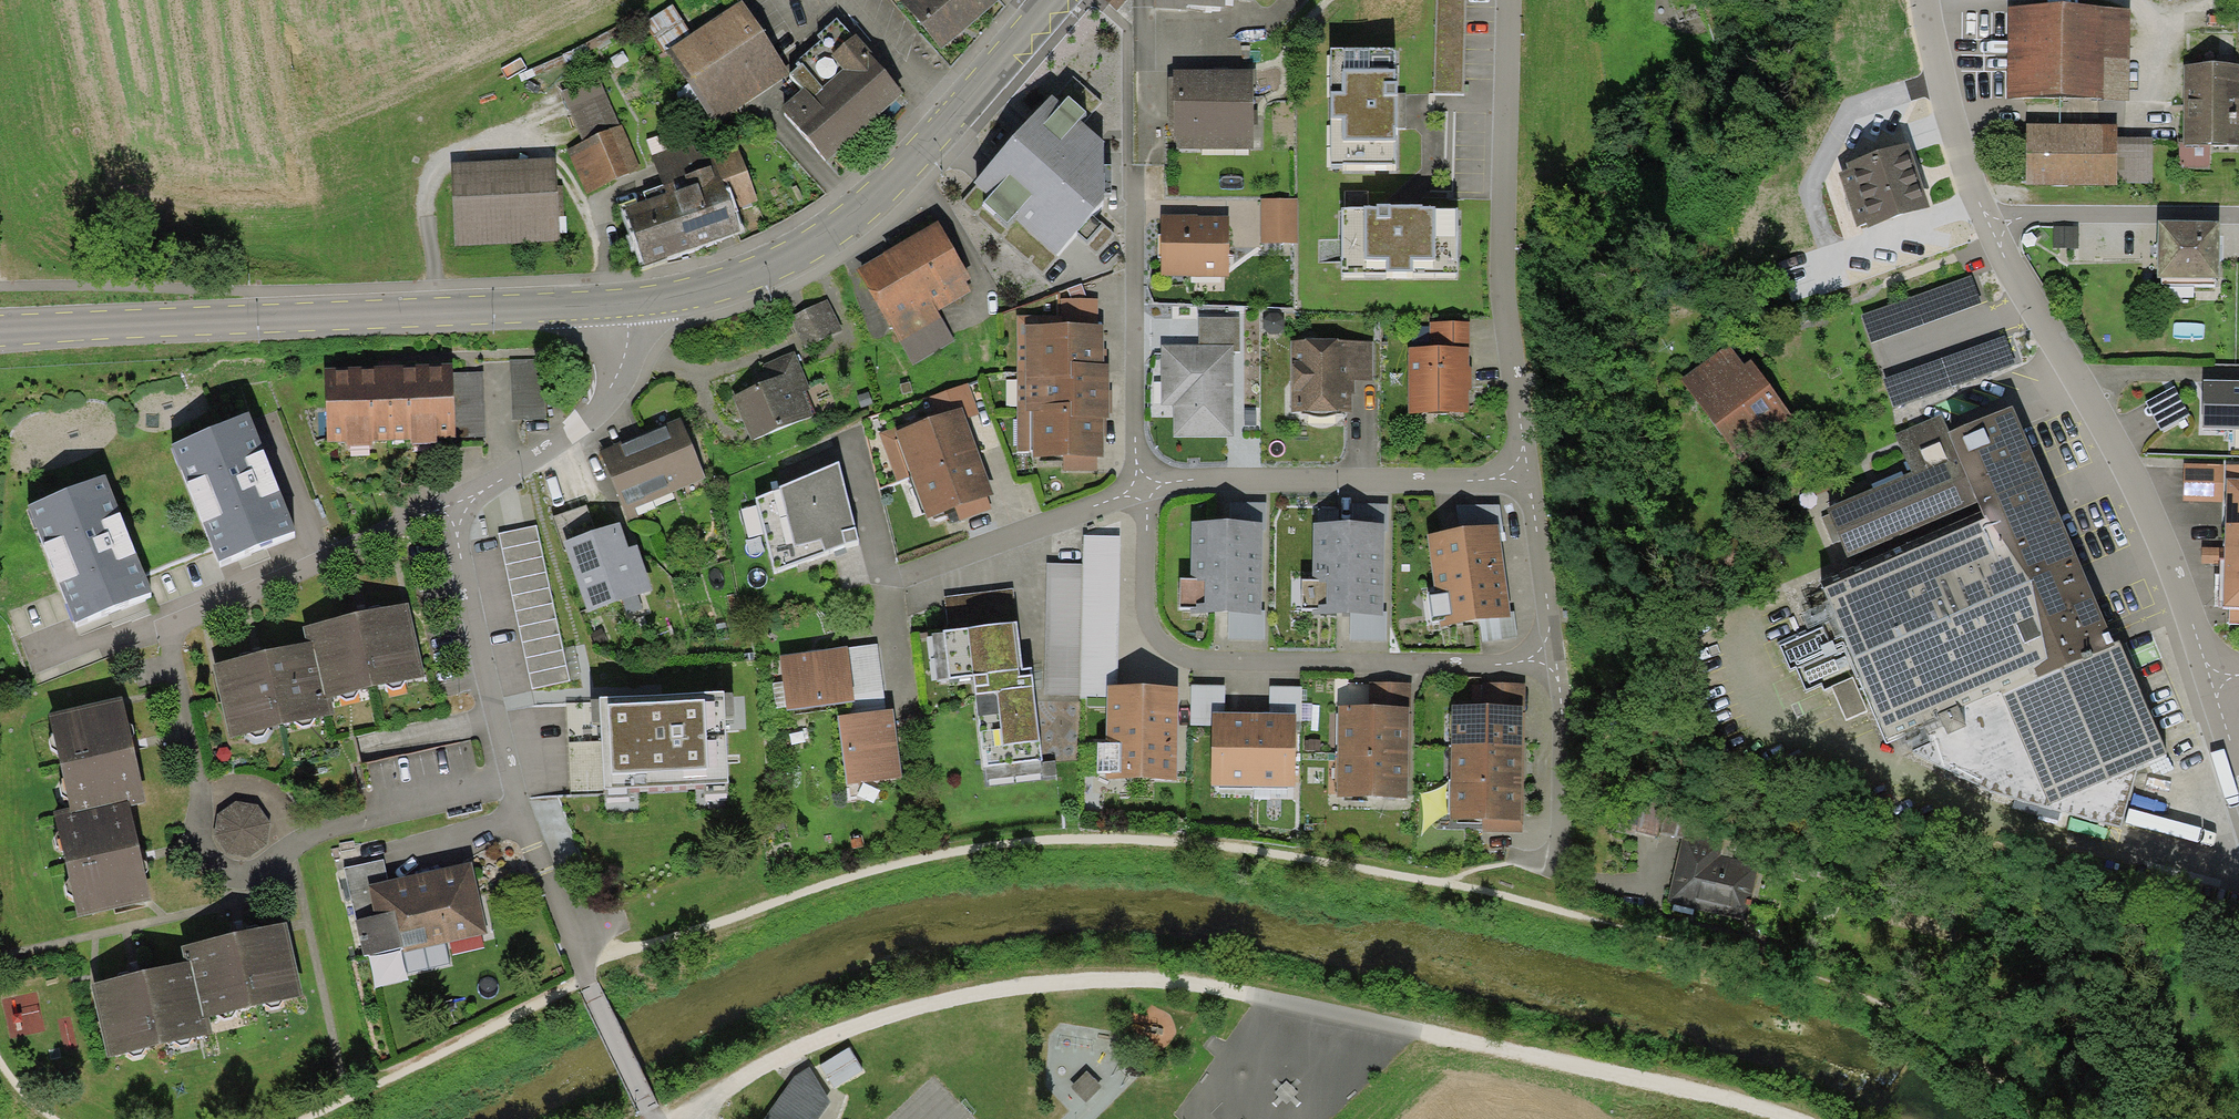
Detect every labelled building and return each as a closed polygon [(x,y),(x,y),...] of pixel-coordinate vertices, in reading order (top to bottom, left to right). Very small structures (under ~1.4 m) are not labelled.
[(691,34),(667,49),(715,122),(790,73),(742,0),(691,34)] [(943,49),(999,0),(899,0),(943,49)] [(1152,8),(1186,10),(1186,4),(1224,6),(1224,0),(1153,0),(1152,8)] [(1433,93),(1464,94),(1466,0),(1436,0),(1433,93)] [(667,49),(691,34),(671,4),(643,23),(662,52),(667,49)] [(2008,8),(2006,99),(2129,101),(2130,9),(2008,8)] [(853,36),(836,17),(817,34),(822,39),(799,59),(802,63),(790,74),(803,89),(781,108),(826,160),(877,114),(878,115),(905,92),(854,35),(853,36)] [(1398,49),(1331,48),(1329,163),(1396,164),(1396,129),(1406,129),(1406,93),(1397,93),(1398,49)] [(2184,64),(2183,142),(2183,145),(2210,145),(2238,145),(2238,65),(2184,64)] [(1254,148),(1254,71),(1173,70),(1173,77),(1174,127),(1173,149),(1254,148)] [(600,76),(562,92),(582,142),(621,126),(600,76)] [(1061,103),(1051,95),(974,182),(978,186),(962,201),(1043,274),(1104,198),(1104,142),(1079,120),(1086,112),(1068,97),(1061,103)] [(2117,125),(2026,124),(2026,185),(2117,186),(2117,183),(2152,183),(2153,137),(2117,137),(2117,125)] [(582,142),(567,149),(587,193),(641,169),(621,126),(582,142)] [(652,155),(663,185),(686,177),(685,174),(713,165),(707,148),(703,137),(652,155)] [(619,204),(641,268),(744,232),(735,208),(758,200),(736,138),(707,148),(713,165),(685,174),(686,177),(663,185),(643,192),(645,196),(619,204)] [(1930,208),(1909,142),(1846,162),(1848,169),(1839,172),(1856,226),(1866,223),(1867,228),(1930,208)] [(2210,170),(2210,145),(2183,145),(2183,142),(2179,142),(2179,169),(2210,170)] [(561,242),(556,157),(451,162),(456,247),(561,242)] [(1261,199),(1261,243),(1298,242),(1298,198),(1261,199)] [(1364,208),(1342,208),(1342,274),(1458,273),(1458,208),(1436,208),(1436,207),(1422,207),(1422,204),(1376,204),(1376,206),(1364,206),(1364,208)] [(1228,277),(1228,216),(1161,216),(1161,276),(1228,277)] [(938,221),(856,269),(913,365),(955,341),(937,311),(971,291),(965,281),(971,278),(938,221)] [(2218,278),(2219,221),(2158,221),(2158,278),(2161,278),(2161,284),(2215,284),(2215,278),(2218,278)] [(1861,315),(1871,343),(1981,303),(1971,275),(1861,315)] [(1056,315),(1017,315),(1017,451),(1033,451),(1033,456),(1064,456),(1064,472),(1097,472),(1097,457),(1103,457),(1103,418),(1109,418),(1109,363),(1103,363),(1103,324),(1097,324),(1097,298),(1056,298),(1056,315)] [(791,317),(805,348),(842,330),(827,299),(791,317)] [(1199,317),(1199,345),(1233,345),(1233,351),(1240,351),(1240,317),(1199,317)] [(1430,323),(1431,346),(1468,346),(1468,322),(1430,323)] [(2005,336),(1883,379),(1893,408),(2016,365),(2005,336)] [(1372,342),(1291,343),(1292,412),(1302,412),(1314,418),(1329,417),(1342,412),(1352,411),(1351,382),(1373,382),(1372,342)] [(1728,344),(1681,380),(1738,457),(1793,417),(1750,360),(1744,365),(1728,344)] [(1199,345),(1161,345),(1161,405),(1173,405),(1173,437),(1233,437),(1233,351),(1233,345),(1199,345)] [(1409,414),(1470,412),(1468,346),(1431,346),(1407,347),(1409,414)] [(768,380),(732,396),(752,441),(815,416),(806,390),(810,389),(795,352),(762,366),(768,380)] [(511,420),(546,419),(544,359),(510,360),(511,420)] [(453,363),(324,368),(327,442),(347,441),(347,448),(373,447),(372,441),(412,440),(412,444),(438,443),(438,438),(456,437),(453,373),(453,363)] [(483,372),(453,373),(456,437),(485,436),(483,372)] [(2204,380),(2203,429),(2238,429),(2238,381),(2204,380)] [(928,397),(935,417),(962,408),(966,419),(979,414),(968,383),(928,397)] [(2174,387),(2146,402),(2162,431),(2190,415),(2174,387)] [(1942,415),(1895,434),(1911,472),(1827,507),(1829,514),(1841,541),(1855,575),(1823,588),(1886,742),(1941,719),(1947,734),(1967,726),(1959,707),(2001,690),(2048,804),(2167,755),(2120,642),(2112,645),(2012,404),(1948,430),(1942,415)] [(935,417),(897,431),(896,427),(879,433),(897,481),(911,476),(978,452),(966,419),(962,408),(935,417)] [(297,530),(248,412),(171,444),(219,562),(297,530)] [(706,478),(680,417),(600,451),(626,512),(706,478)] [(993,494),(978,452),(911,476),(927,518),(955,508),(987,496),(993,494)] [(779,489),(755,498),(774,572),(845,543),(858,540),(839,461),(779,487),(779,489)] [(2183,502),(2223,503),(2224,465),(2184,464),(2183,502)] [(2224,465),(2223,503),(2225,502),(2224,548),(2223,565),(2222,607),(2229,608),(2229,623),(2238,624),(2238,465),(2224,465)] [(152,591),(105,474),(27,505),(75,623),(152,591)] [(992,508),(987,496),(955,508),(960,521),(992,508)] [(1229,503),(1229,522),(1262,522),(1262,530),(1266,530),(1265,503),(1229,503)] [(1351,504),(1351,523),(1384,522),(1384,530),(1387,530),(1387,503),(1351,504)] [(564,541),(596,530),(587,505),(552,516),(564,551),(567,550),(564,541)] [(1457,505),(1461,530),(1499,525),(1500,533),(1504,533),(1500,505),(1457,505)] [(1834,545),(1841,541),(1829,514),(1822,518),(1834,545)] [(1229,522),(1191,521),(1190,578),(1180,578),(1180,607),(1190,607),(1190,614),(1228,614),(1261,614),(1261,610),(1262,530),(1262,522),(1229,522)] [(596,530),(564,541),(567,550),(587,612),(653,590),(638,545),(628,548),(620,522),(596,530)] [(1351,523),(1313,522),(1312,579),(1302,579),(1302,608),(1312,608),(1312,614),(1350,615),(1383,615),(1383,611),(1384,530),(1384,522),(1351,523)] [(537,525),(498,533),(532,688),(570,681),(537,525)] [(1461,530),(1427,534),(1435,593),(1428,594),(1431,621),(1439,620),(1440,627),(1480,622),(1511,618),(1510,612),(1500,533),(1499,525),(1461,530)] [(1048,563),(1044,694),(1107,697),(1107,685),(1117,685),(1120,536),(1084,535),(1082,563),(1048,563)] [(2224,548),(2202,547),(2202,564),(2223,565),(2224,548)] [(944,597),(948,630),(1017,622),(1013,588),(944,597)] [(408,604),(302,626),(306,643),(313,642),(325,698),(331,697),(424,677),(408,604)] [(1265,610),(1261,610),(1261,614),(1228,614),(1228,640),(1264,640),(1265,610)] [(1386,611),(1383,611),(1383,615),(1350,615),(1350,641),(1386,641),(1386,611)] [(1514,611),(1510,612),(1511,618),(1480,622),(1483,642),(1518,637),(1514,611)] [(948,630),(943,630),(943,633),(949,678),(949,679),(973,676),(983,766),(1042,759),(1031,667),(1022,668),(1017,622),(948,630)] [(937,679),(949,678),(943,633),(932,634),(937,679)] [(335,714),(331,697),(325,698),(313,642),(306,643),(213,664),(229,738),(335,714)] [(847,646),(780,656),(787,710),(855,701),(847,646)] [(1853,678),(1832,686),(1846,719),(1867,711),(1853,678)] [(1369,707),(1409,707),(1410,683),(1370,682),(1369,707)] [(1482,683),(1482,705),(1524,706),(1525,684),(1482,683)] [(1224,712),(1225,685),(1192,684),(1191,725),(1212,726),(1212,712),(1224,712)] [(1117,685),(1107,685),(1107,697),(1107,743),(1098,743),(1098,772),(1107,772),(1106,778),(1176,781),(1179,687),(1117,685)] [(1302,687),(1269,686),(1269,713),(1296,714),(1296,721),(1301,721),(1302,687)] [(725,691),(599,697),(604,789),(729,783),(725,691)] [(145,801),(123,699),(50,714),(70,808),(72,816),(130,804),(145,801)] [(1482,705),(1452,705),(1451,745),(1524,746),(1524,706),(1482,705)] [(1369,707),(1338,706),(1337,748),(1408,749),(1409,707),(1369,707)] [(847,785),(902,778),(894,710),(838,716),(847,785)] [(1224,712),(1212,712),(1212,726),(1211,786),(1253,787),(1254,713),(1224,712)] [(1269,713),(1254,713),(1253,787),(1295,788),(1296,721),(1296,714),(1269,713)] [(1523,785),(1524,746),(1451,745),(1451,784),(1523,785)] [(1407,799),(1408,749),(1337,748),(1336,798),(1407,799)] [(1523,820),(1523,785),(1451,784),(1450,819),(1483,820),(1523,820)] [(1643,801),(1636,832),(1658,837),(1659,832),(1665,806),(1643,801)] [(257,805),(237,802),(219,813),(214,835),(227,851),(248,856),(266,845),(268,823),(257,805)] [(76,916),(150,901),(130,804),(72,816),(70,808),(55,811),(76,916)] [(1665,806),(1659,832),(1681,837),(1685,838),(1690,811),(1665,806)] [(1523,833),(1523,820),(1483,820),(1483,833),(1523,833)] [(1681,837),(1666,904),(1745,922),(1757,869),(1718,860),(1721,846),(1697,841),(1685,838),(1681,837)] [(383,860),(344,869),(356,920),(375,916),(368,885),(388,880),(383,860)] [(388,880),(368,885),(375,916),(356,920),(355,920),(363,956),(402,947),(403,953),(487,934),(471,862),(388,880)] [(287,923),(181,946),(184,962),(190,961),(204,1018),(208,1017),(303,996),(287,923)] [(212,1033),(208,1017),(204,1018),(190,961),(184,962),(90,984),(108,1058),(212,1033)] [(849,1047),(820,1066),(835,1088),(863,1069),(849,1047)] [(769,1118),(817,1118),(829,1103),(811,1071),(797,1079),(769,1118)]
